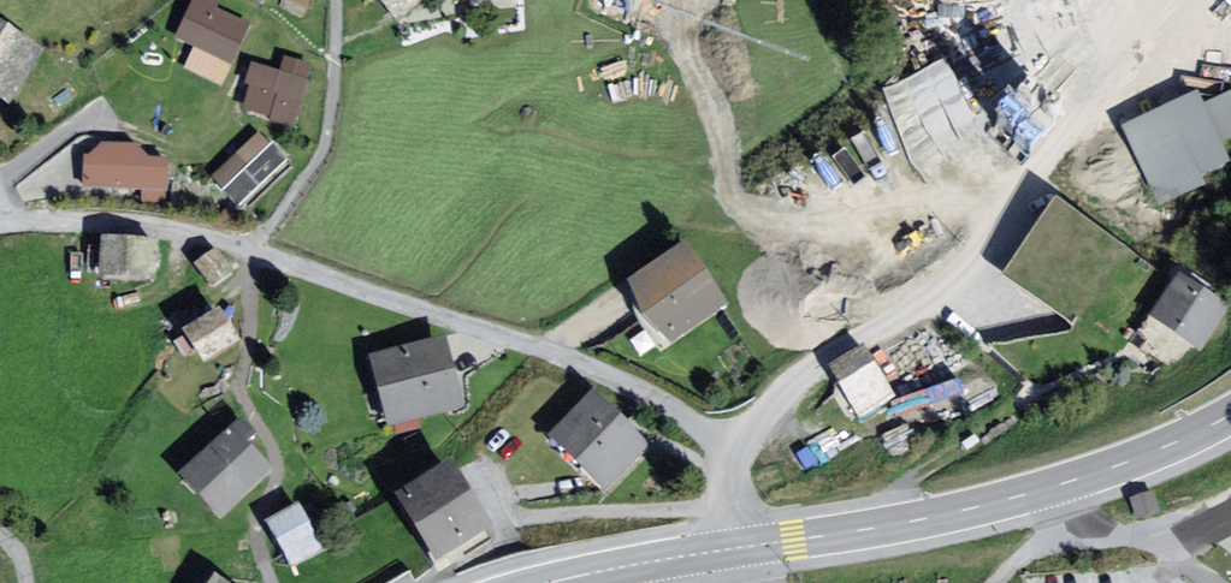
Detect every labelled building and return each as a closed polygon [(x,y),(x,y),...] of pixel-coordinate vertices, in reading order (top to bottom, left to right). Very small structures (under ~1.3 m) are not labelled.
[(279,15),(306,26),(317,0),(285,0),(279,15)] [(384,29),(421,0),(361,0),(384,29)] [(460,10),(516,8),(516,0),(460,0),(460,10)] [(250,28),(205,8),(184,54),(229,74),(250,28)] [(0,30),(0,109),(15,119),(51,64),(0,30)] [(897,109),(917,99),(932,131),(976,110),(948,52),(884,83),(897,109)] [(308,92),(266,72),(249,107),(290,127),(308,92)] [(1120,139),(1153,199),(1230,156),(1230,153),(1200,96),(1120,139)] [(260,145),(205,185),(229,218),(284,178),(260,145)] [(108,153),(93,164),(93,194),(138,194),(144,209),(165,209),(173,168),(154,167),(140,154),(108,153)] [(155,258),(112,249),(104,287),(146,296),(155,258)] [(213,255),(195,274),(214,293),(232,274),(213,255)] [(703,261),(641,305),(675,352),(737,307),(703,261)] [(1217,316),(1175,285),(1149,319),(1190,350),(1217,316)] [(453,345),(375,368),(396,437),(474,414),(453,345)] [(877,403),(848,359),(826,373),(854,418),(877,403)] [(593,388),(544,435),(600,493),(649,446),(593,388)] [(242,440),(193,482),(227,522),(277,480),(242,440)] [(454,462),(407,492),(443,549),(491,518),(454,462)] [(297,514),(267,525),(288,579),(318,567),(297,514)]
